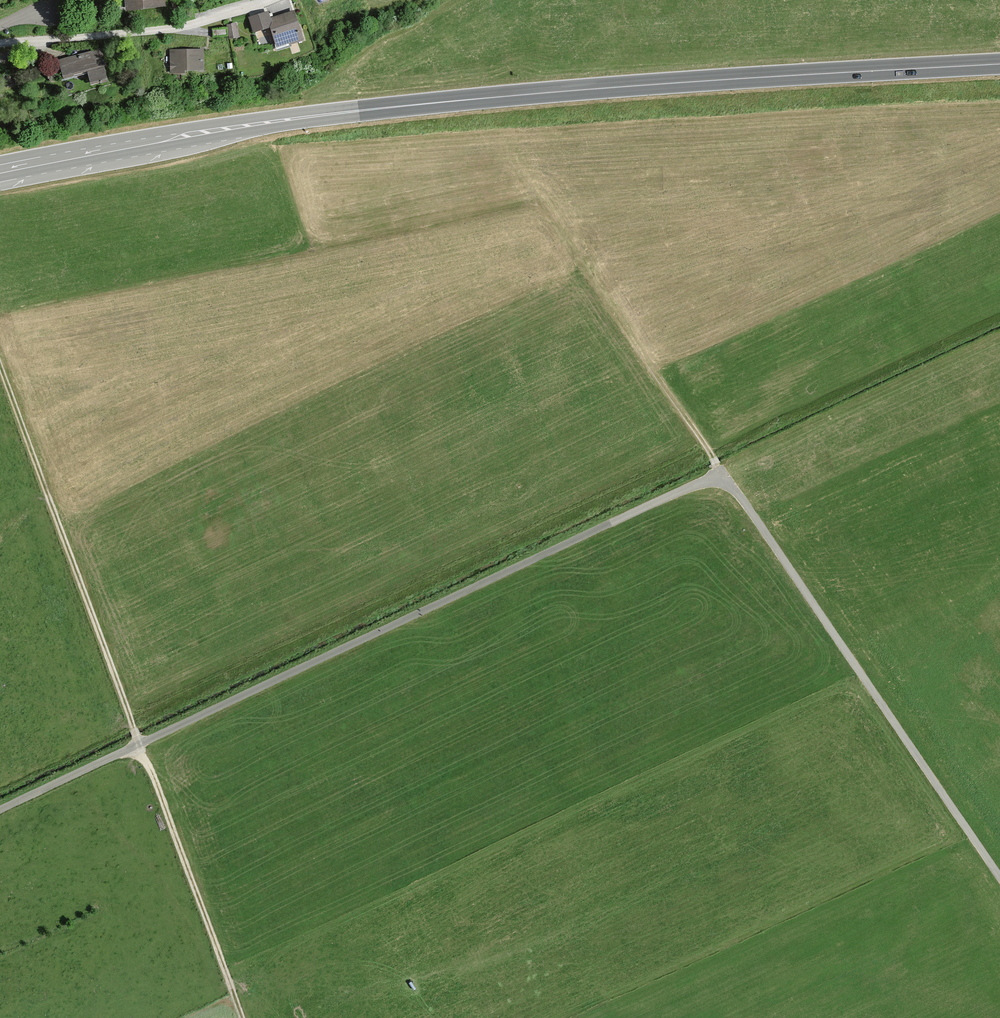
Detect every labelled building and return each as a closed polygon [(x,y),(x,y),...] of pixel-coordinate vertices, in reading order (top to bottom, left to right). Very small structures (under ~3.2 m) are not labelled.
[(127,11),(166,6),(166,0),(125,0),(127,11)] [(269,11),(248,17),(252,33),(270,27),(276,48),(304,40),(295,9),(271,17),(269,11)] [(102,49),(57,60),(62,79),(88,73),(90,85),(109,80),(102,49)] [(203,49),(170,49),(170,71),(204,70),(203,49)]
